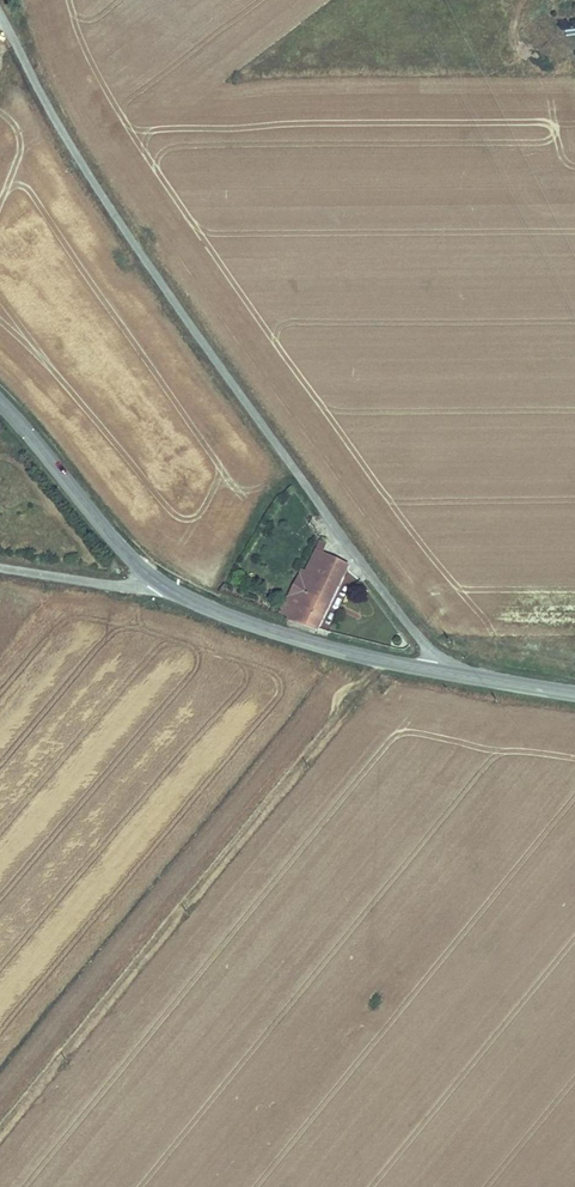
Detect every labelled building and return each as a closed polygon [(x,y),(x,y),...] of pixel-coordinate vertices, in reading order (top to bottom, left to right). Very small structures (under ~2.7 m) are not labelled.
[(319,539),(285,611),(319,627),(350,562),(326,551),(329,543),(319,539)]
